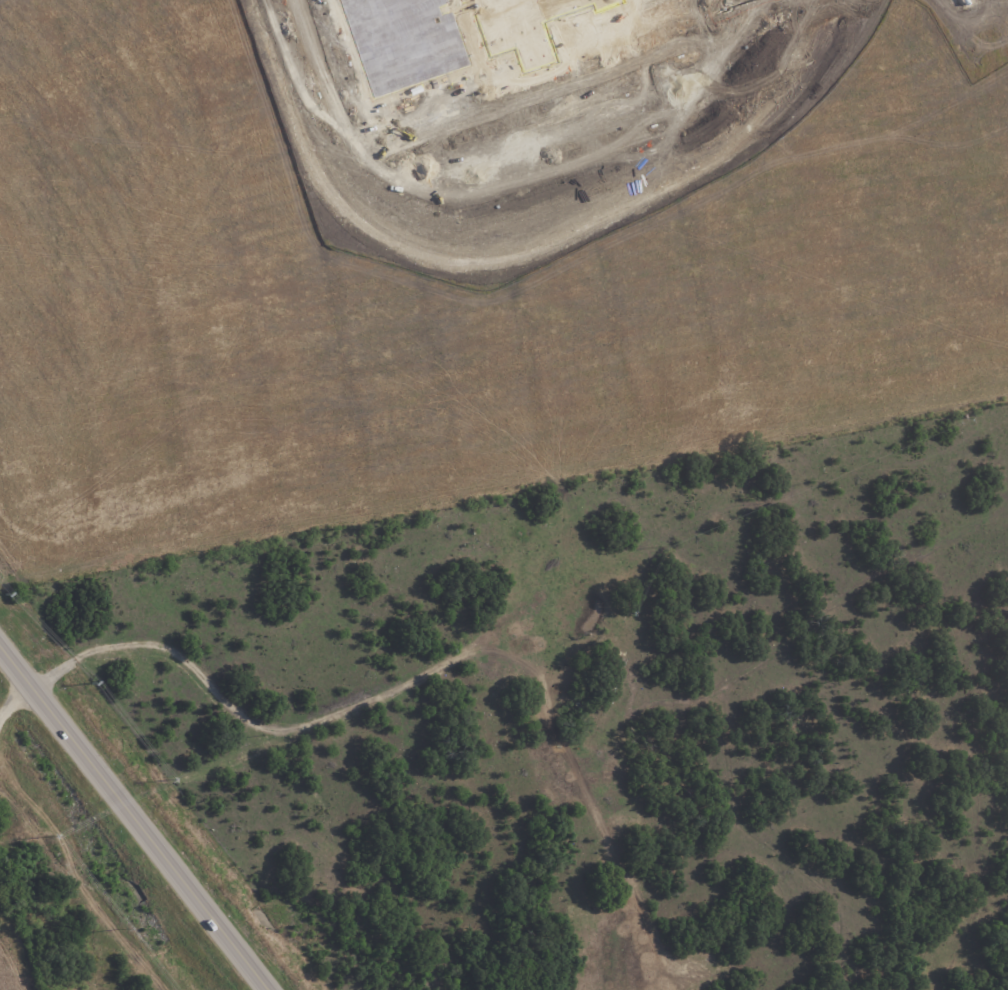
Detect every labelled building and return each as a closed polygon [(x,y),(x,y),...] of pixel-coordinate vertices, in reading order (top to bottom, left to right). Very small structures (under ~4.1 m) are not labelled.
[(373,99),(340,0),(624,0),(624,1),(597,12),(606,29),(555,48),(561,64),(520,78),(511,53),(485,61),(468,13),(455,18),(471,65),(373,99)]
